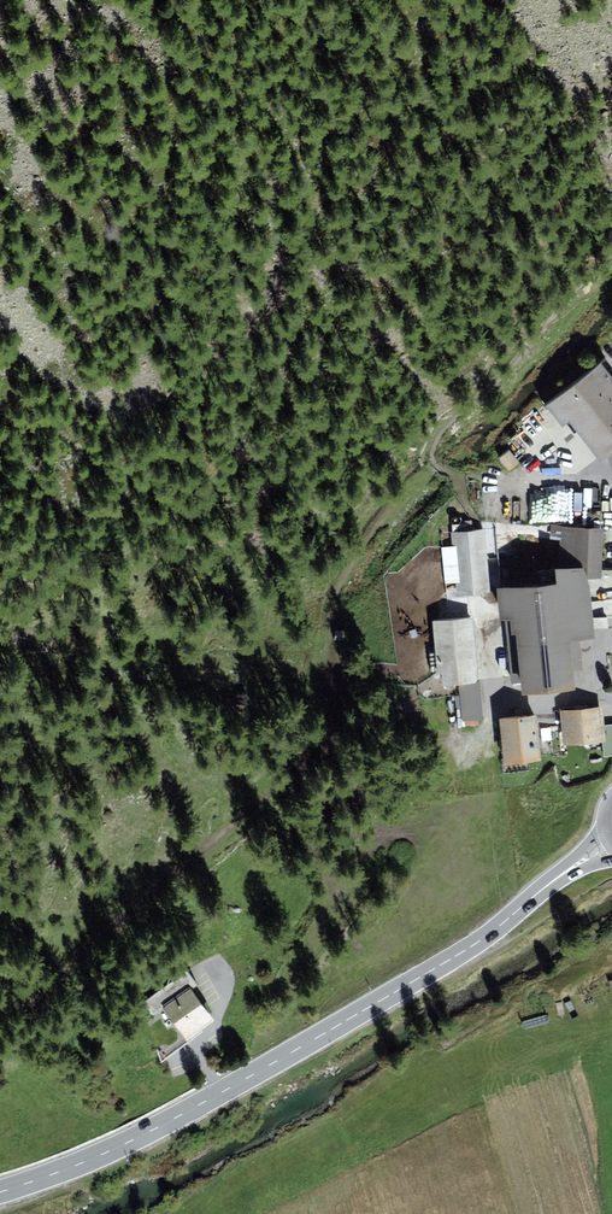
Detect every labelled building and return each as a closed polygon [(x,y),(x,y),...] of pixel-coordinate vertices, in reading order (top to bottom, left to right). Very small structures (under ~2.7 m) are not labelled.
[(602,358),(546,397),(564,422),(574,415),(601,453),(611,446),(611,372),(602,358)] [(508,453),(499,460),(508,473),(517,466),(508,453)] [(557,488),(557,521),(579,522),(580,488),(557,488)] [(564,525),(561,558),(562,567),(563,571),(496,578),(506,672),(525,670),(526,680),(579,675),(574,630),(595,628),(589,567),(600,567),(599,524),(564,525)] [(488,531),(454,534),(460,596),(494,593),(488,531)] [(471,615),(438,618),(444,677),(460,675),(464,715),(481,713),(471,615)] [(601,704),(566,707),(569,737),(604,734),(601,704)] [(534,711),(504,713),(507,750),(537,748),(534,711)] [(198,987),(172,1007),(194,1036),(220,1017),(198,987)]
